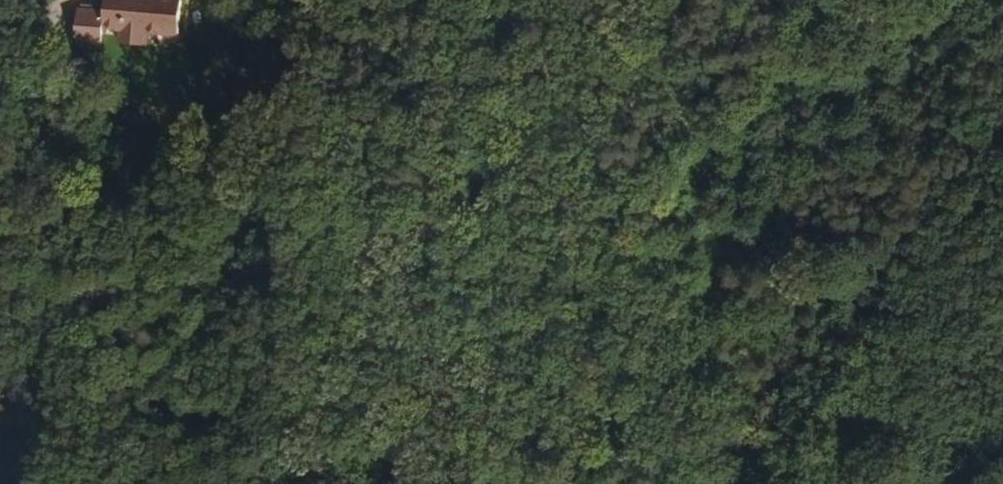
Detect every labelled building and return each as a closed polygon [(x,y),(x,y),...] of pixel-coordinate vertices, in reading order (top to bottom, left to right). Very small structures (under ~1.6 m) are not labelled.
[(115,22),(135,24),(133,37),(158,41),(160,29),(186,33),(190,0),(117,0),(116,3),(86,1),(84,18),(115,22)] [(113,38),(115,22),(84,18),(83,34),(113,38)]
